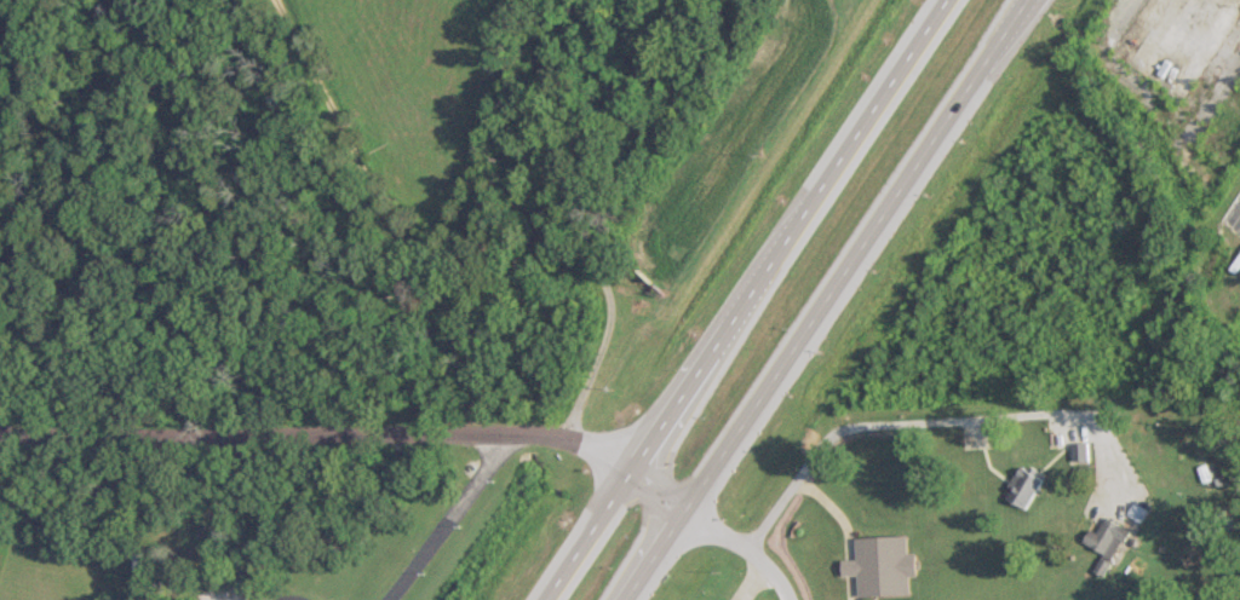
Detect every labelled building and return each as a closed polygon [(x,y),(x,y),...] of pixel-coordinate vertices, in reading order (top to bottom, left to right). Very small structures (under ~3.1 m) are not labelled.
[(1088,442),(1079,444),(1083,460),(1091,458),(1088,442)] [(1029,508),(1046,478),(1023,465),(1007,495),(1029,508)] [(1090,529),(1088,548),(1121,552),(1125,522),(1104,519),(1103,531),(1090,529)] [(859,560),(844,560),(845,575),(861,575),(862,599),(872,599),(872,596),(912,596),(912,577),(919,576),(919,553),(910,553),(910,536),(858,537),(859,560)]
